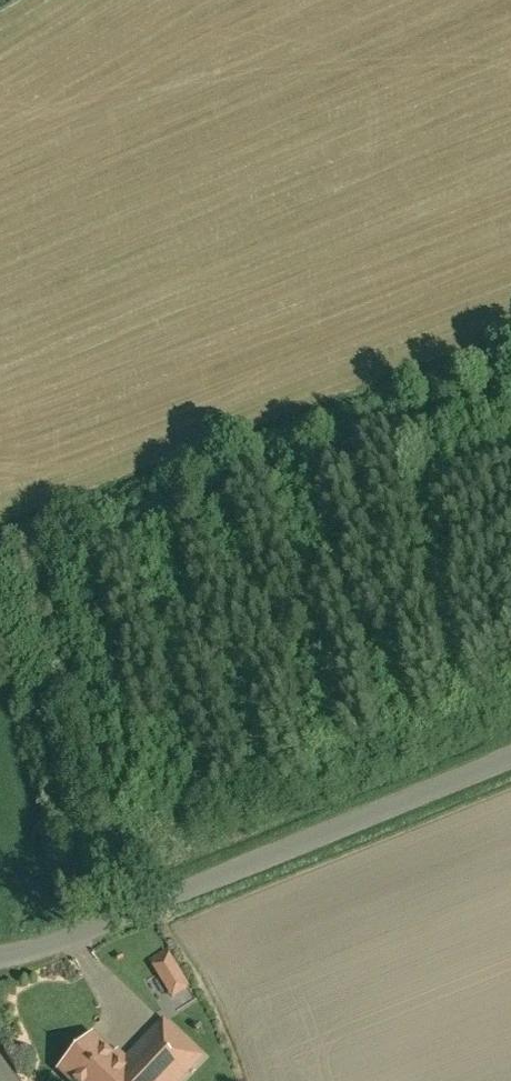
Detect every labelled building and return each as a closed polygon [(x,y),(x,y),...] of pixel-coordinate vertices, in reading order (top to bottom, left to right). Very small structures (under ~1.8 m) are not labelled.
[(157,974),(174,964),(165,950),(148,960),(157,974)] [(203,1057),(164,1021),(122,1065),(94,1037),(60,1072),(70,1080),(180,1080),(203,1057)]
